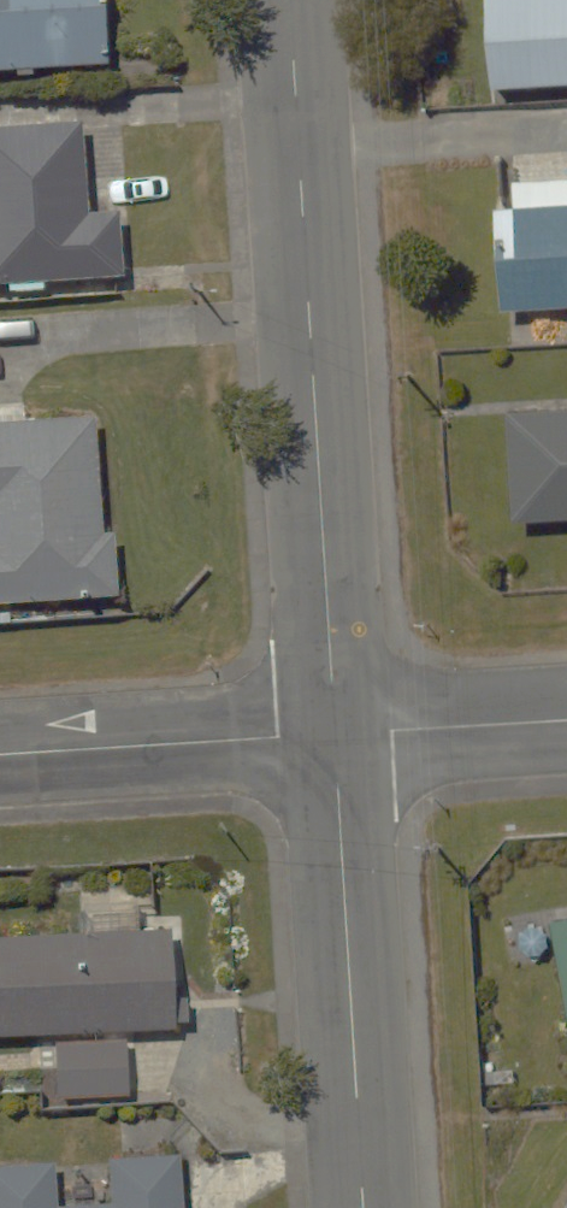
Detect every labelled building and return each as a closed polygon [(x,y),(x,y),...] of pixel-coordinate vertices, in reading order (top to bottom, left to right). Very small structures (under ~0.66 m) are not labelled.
[(101,70),(98,0),(0,0),(0,73),(101,70)] [(488,87),(566,83),(566,0),(483,0),(488,87)] [(0,128),(0,286),(124,281),(120,186),(83,188),(80,127),(0,128)] [(494,208),(502,314),(566,310),(566,203),(494,208)] [(99,597),(119,596),(115,527),(95,527),(89,413),(0,417),(0,604),(99,597)] [(510,417),(518,526),(566,523),(566,414),(510,417)] [(50,1035),(52,1101),(131,1098),(129,1032),(180,1031),(177,926),(0,932),(0,1037),(50,1035)] [(69,1164),(0,1167),(0,1207),(183,1207),(181,1160),(108,1163),(109,1200),(71,1201),(69,1164)]
